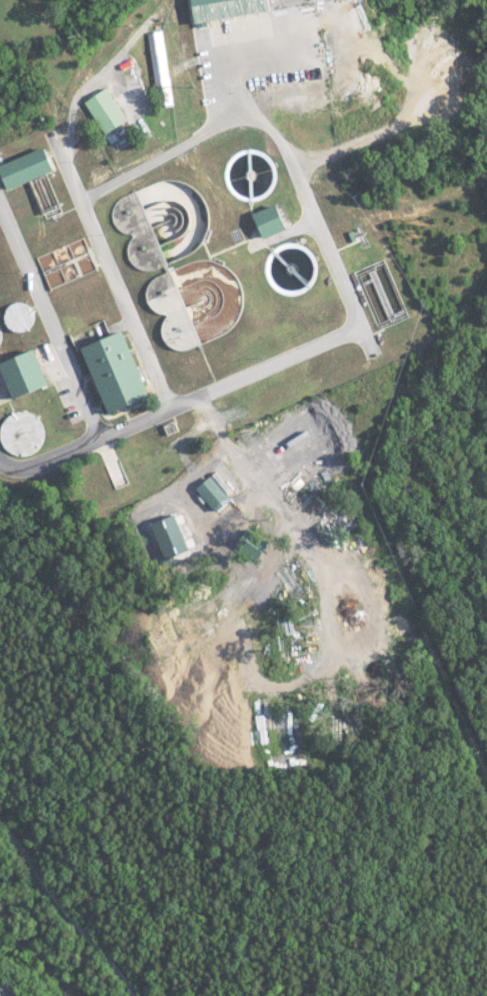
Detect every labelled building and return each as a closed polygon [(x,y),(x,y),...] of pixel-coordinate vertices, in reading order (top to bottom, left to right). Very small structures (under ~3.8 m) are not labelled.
[(175,103),(165,30),(149,32),(159,105),(175,103)] [(130,120),(109,88),(87,102),(108,134),(130,120)] [(2,165),(11,189),(59,170),(50,146),(2,165)] [(62,211),(46,176),(31,183),(47,218),(62,211)] [(258,213),(269,238),(293,227),(283,203),(258,213)] [(36,327),(27,299),(5,306),(14,334),(36,327)] [(111,414),(155,397),(128,330),(84,347),(111,414)] [(1,363),(16,400),(53,386),(39,348),(1,363)] [(41,442),(29,409),(0,421),(0,429),(11,459),(38,448),(36,444),(41,442)] [(199,491),(222,512),(234,498),(223,488),(228,483),(217,472),(199,491)]
